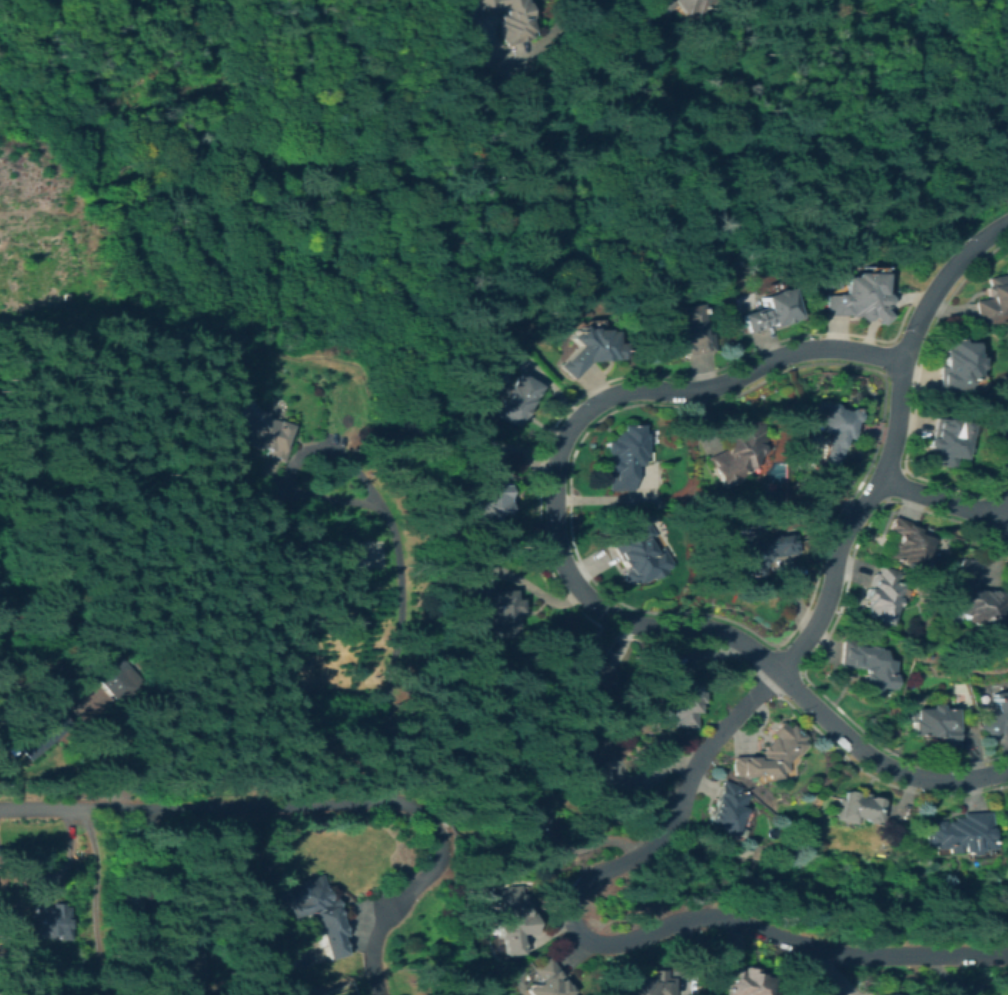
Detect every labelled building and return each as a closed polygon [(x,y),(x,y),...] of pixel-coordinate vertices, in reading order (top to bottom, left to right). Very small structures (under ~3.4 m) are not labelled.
[(463,20),(457,0),(528,0),(533,16),(532,16),(535,29),(532,30),(534,36),(507,44),(506,39),(504,40),(500,25),(502,25),(500,20),(504,19),(502,14),(507,12),(506,7),(498,10),(497,8),(487,11),(487,13),(476,16),(479,25),(462,30),(461,26),(463,20)] [(667,15),(654,0),(710,0),(701,9),(699,6),(689,15),(679,4),(667,15)] [(506,93),(499,91),(504,76),(510,78),(506,93)] [(998,149),(1007,143),(1007,177),(1005,171),(1006,170),(999,160),(1003,157),(998,149)] [(883,268),(883,274),(884,274),(884,294),(889,298),(889,304),(884,308),(881,308),(890,317),(880,326),(872,317),(868,321),(862,321),(858,317),(825,315),(825,295),(834,295),(834,294),(842,294),(843,277),(853,277),(853,273),(865,273),(865,267),(883,268)] [(1007,312),(1007,320),(979,326),(973,301),(985,298),(983,287),(986,286),(985,278),(1007,273),(1007,312)] [(838,278),(838,288),(827,288),(827,278),(838,278)] [(787,287),(798,317),(788,321),(781,324),(780,323),(771,325),(757,330),(756,329),(747,332),(741,314),(764,306),(761,296),(772,292),(772,291),(777,289),(778,290),(787,287)] [(697,303),(702,334),(709,333),(712,350),(686,354),(686,352),(676,353),(676,351),(665,353),(665,351),(662,351),(660,336),(665,335),(662,321),(671,319),(670,314),(678,313),(677,307),(697,303)] [(581,325),(586,329),(587,328),(592,328),(595,330),(606,330),(606,331),(615,331),(615,343),(623,343),(624,359),(591,361),(574,380),(559,367),(578,346),(569,338),(581,325)] [(971,342),(971,353),(974,353),(974,357),(977,357),(977,369),(973,369),(974,380),(967,380),(967,393),(937,393),(937,365),(941,365),(940,350),(945,350),(944,339),(960,338),(959,343),(971,342)] [(531,400),(514,427),(490,412),(498,401),(495,399),(493,392),(497,386),(510,384),(517,373),(538,386),(529,399),(531,400)] [(267,417),(290,425),(283,444),(288,446),(282,462),(264,456),(266,448),(261,447),(260,449),(246,444),(248,436),(247,435),(249,428),(241,418),(237,420),(228,407),(245,395),(258,409),(267,413),(267,417)] [(834,409),(843,411),(848,408),(852,409),(855,415),(854,421),(851,423),(846,440),(843,439),(838,458),(836,458),(834,466),(818,461),(821,453),(819,453),(824,434),(814,431),(821,406),(826,403),(831,404),(834,409)] [(759,423),(756,436),(759,437),(757,444),(759,449),(757,453),(754,455),(747,469),(742,467),(740,474),(734,477),(735,479),(717,487),(704,458),(723,449),(728,429),(733,431),(730,425),(739,420),(742,427),(745,418),(759,423)] [(966,433),(964,444),(966,445),(968,448),(967,452),(964,454),(962,453),(961,459),(954,458),(952,468),(929,464),(929,462),(928,459),(928,455),(931,453),(932,449),(928,448),(925,444),(926,440),(929,438),(933,439),(933,437),(932,437),(934,430),(931,430),(934,418),(964,423),(962,432),(966,433)] [(639,425),(639,434),(643,434),(643,457),(639,457),(640,466),(633,466),(633,481),(632,481),(632,491),(608,491),(607,455),(605,455),(604,453),(604,441),(611,441),(611,438),(618,431),(620,431),(620,425),(639,425)] [(496,464),(496,485),(503,485),(504,515),(493,515),(493,523),(477,524),(477,516),(469,516),(469,508),(461,509),(458,505),(458,500),(461,497),(468,497),(468,486),(472,486),(472,465),(496,464)] [(929,539),(926,545),(930,546),(929,548),(929,550),(928,554),(926,555),(925,556),(923,556),(917,570),(886,557),(892,542),(894,542),(896,536),(887,533),(893,517),(917,526),(914,534),(929,539)] [(645,539),(653,552),(660,547),(669,564),(669,567),(663,570),(665,572),(651,580),(650,578),(641,583),(635,583),(633,583),(626,583),(622,580),(622,572),(625,571),(619,561),(622,559),(618,553),(617,554),(610,542),(645,523),(652,536),(645,539)] [(792,533),(795,553),(769,557),(753,580),(744,574),(741,574),(736,570),(735,567),(724,559),(732,547),(736,550),(741,542),(745,544),(748,539),(792,533)] [(976,591),(983,592),(983,591),(986,590),(994,593),(996,595),(994,603),(995,604),(989,625),(979,622),(978,626),(959,620),(960,615),(946,611),(955,582),(952,581),(959,558),(965,560),(972,561),(977,563),(969,589),(976,591)] [(896,571),(892,582),(900,585),(895,599),(896,600),(894,606),(892,606),(885,625),(861,617),(865,607),(863,606),(865,599),(862,598),(866,586),(868,587),(873,572),(876,573),(879,565),(896,571)] [(495,587),(496,591),(512,590),(513,600),(518,599),(518,601),(520,601),(520,610),(518,610),(519,612),(517,612),(517,618),(514,618),(514,629),(511,629),(511,634),(507,639),(501,640),(495,635),(495,630),(488,630),(487,619),(486,619),(485,609),(481,609),(481,608),(473,608),(473,607),(463,607),(463,589),(472,589),(472,588),(495,587)] [(862,647),(864,648),(864,646),(876,647),(876,649),(882,650),(881,660),(890,661),(888,674),(891,675),(889,689),(877,688),(876,697),(861,695),(863,684),(860,684),(861,672),(863,672),(861,669),(838,666),(842,640),(862,642),(862,647)] [(136,675),(111,698),(89,673),(115,652),(136,675)] [(700,691),(699,703),(696,702),(695,713),(691,713),(690,727),(671,726),(671,721),(667,721),(667,718),(663,718),(664,710),(665,690),(667,689),(655,666),(672,657),(684,681),(693,681),(693,682),(695,682),(695,691),(700,691)] [(993,693),(1007,691),(1007,725),(1002,734),(999,732),(994,739),(979,728),(995,707),(993,693)] [(69,727),(25,761),(10,741),(32,725),(25,715),(47,699),(69,727)] [(940,704),(940,709),(953,709),(953,726),(958,726),(958,750),(937,750),(937,736),(929,736),(912,736),(911,720),(914,720),(914,709),(929,709),(930,704),(940,704)] [(780,721),(787,727),(791,724),(804,736),(801,740),(805,744),(794,755),(793,754),(784,764),(787,766),(783,771),(781,770),(779,772),(779,778),(766,780),(766,775),(739,777),(739,775),(733,776),(732,771),(730,772),(730,761),(731,761),(731,756),(757,754),(757,752),(759,750),(773,736),(769,732),(780,721)] [(743,808),(731,836),(704,824),(715,797),(713,796),(721,779),(738,787),(737,789),(746,793),(740,807),(743,808)] [(847,788),(856,791),(856,793),(857,793),(857,794),(865,796),(866,795),(868,795),(868,794),(878,796),(878,798),(881,799),(873,827),(862,824),(862,822),(861,822),(861,819),(859,819),(858,824),(854,823),(853,824),(833,819),(839,797),(841,798),(844,790),(846,790),(847,788)] [(987,812),(989,849),(974,850),(975,854),(966,855),(966,852),(945,854),(945,848),(934,849),(933,845),(925,846),(923,831),(927,831),(926,825),(932,824),(931,822),(943,821),(944,823),(945,823),(945,822),(952,822),(952,818),(961,817),(960,814),(987,812)] [(340,938),(345,955),(325,961),(311,912),(300,915),(288,918),(285,906),(276,909),(272,894),(282,891),(281,890),(292,887),(291,884),(319,875),(326,898),(328,897),(328,898),(333,896),(339,916),(336,916),(338,921),(340,921),(345,937),(340,938)] [(533,916),(533,931),(522,931),(522,956),(500,956),(500,939),(495,939),(495,887),(523,887),(523,916),(533,916)] [(69,905),(65,940),(32,936),(36,901),(69,905)] [(560,979),(571,994),(527,994),(523,989),(536,980),(527,967),(545,954),(561,978),(560,979)] [(767,978),(764,994),(718,994),(720,983),(717,982),(719,964),(736,966),(737,964),(752,967),(752,971),(758,972),(757,976),(767,978)] [(666,990),(666,994),(615,994),(615,987),(618,987),(618,976),(638,976),(638,978),(642,978),(642,965),(662,965),(662,978),(669,978),(669,990),(666,990)]
